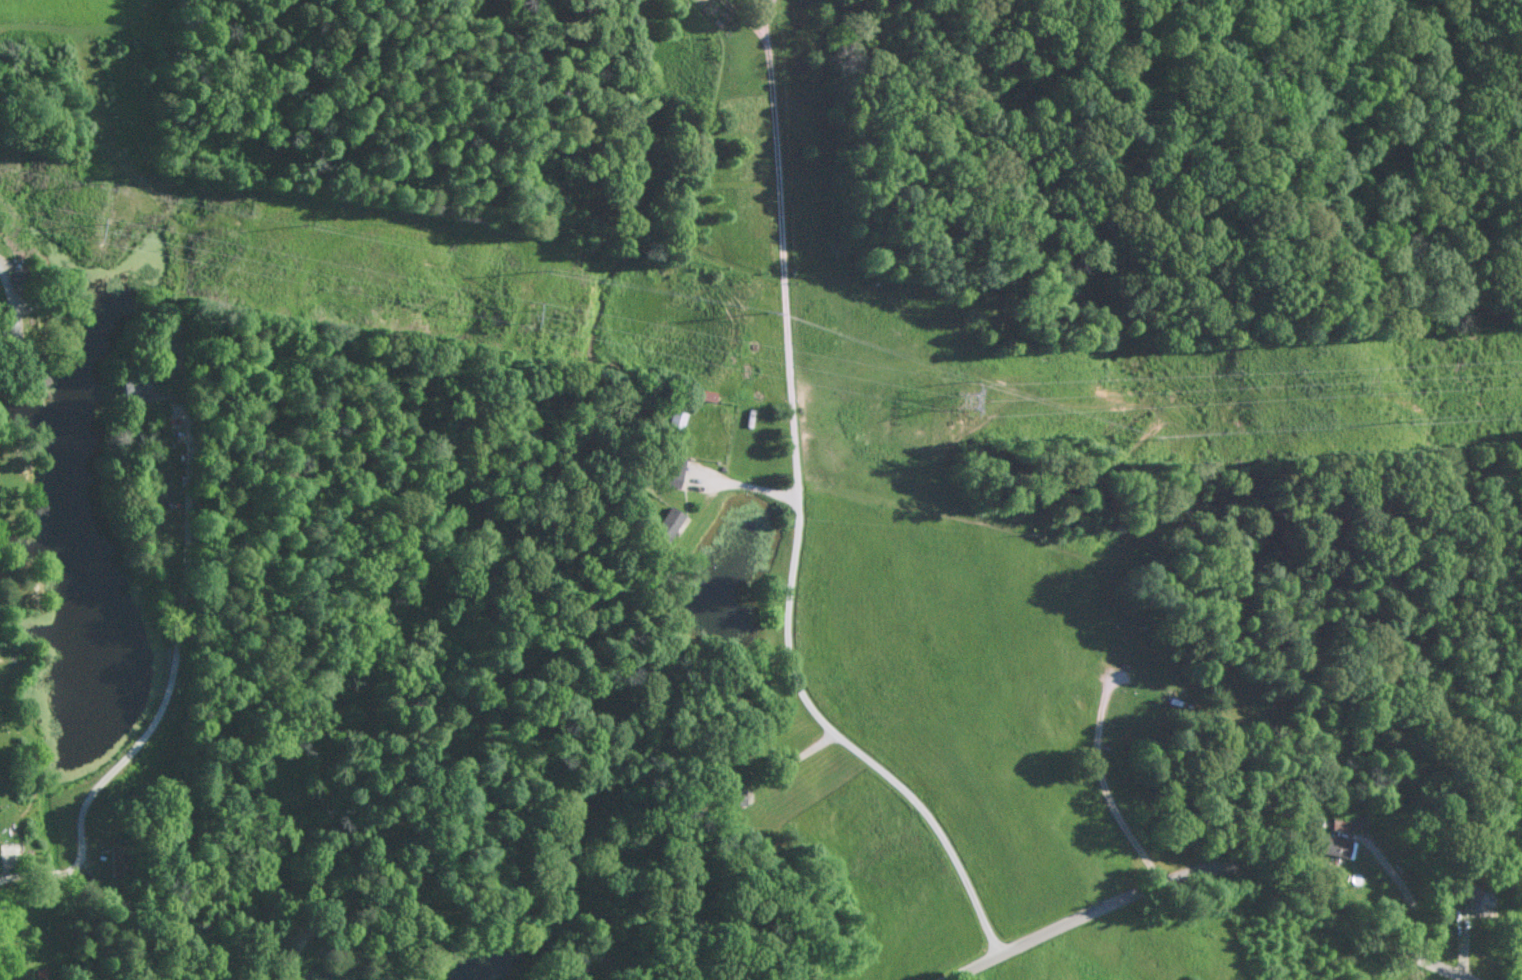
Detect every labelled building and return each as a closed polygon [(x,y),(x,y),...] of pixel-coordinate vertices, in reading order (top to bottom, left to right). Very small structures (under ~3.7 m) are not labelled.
[(123,400),(155,399),(154,375),(122,376),(123,400)] [(693,399),(710,401),(711,391),(694,389),(693,399)] [(659,484),(676,487),(682,455),(665,452),(659,484)] [(682,512),(666,504),(652,535),(668,542),(682,512)] [(1356,830),(1356,814),(1331,813),(1330,829),(1356,830)] [(1320,852),(1350,859),(1354,841),(1324,834),(1320,852)] [(108,845),(109,877),(127,877),(126,845),(108,845)]
